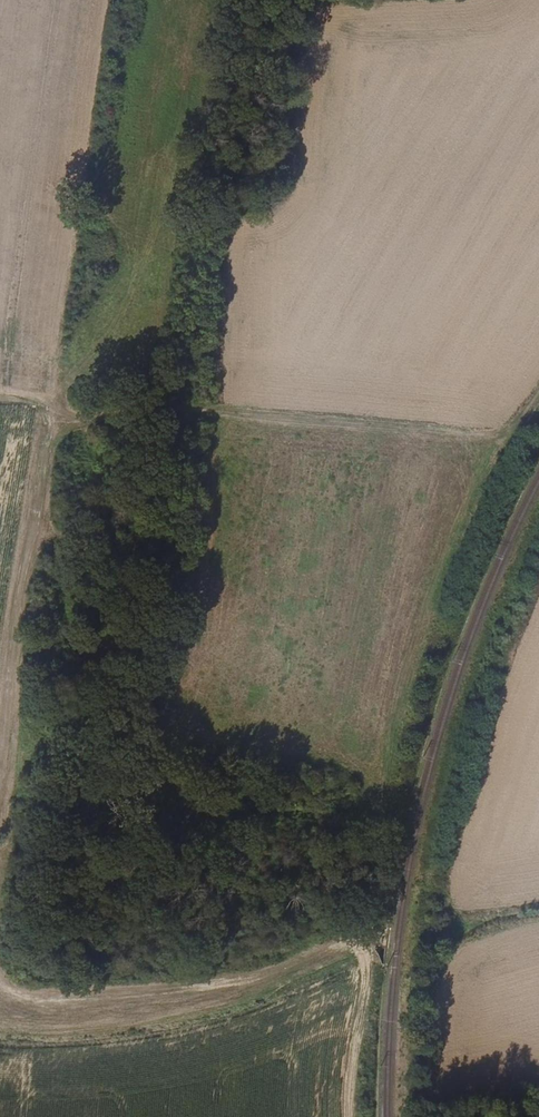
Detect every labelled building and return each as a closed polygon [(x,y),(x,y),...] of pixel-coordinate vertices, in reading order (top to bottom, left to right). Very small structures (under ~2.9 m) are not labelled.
[(163,372),(161,387),(170,388),(172,372),(163,372)] [(167,505),(158,504),(156,522),(166,523),(167,505)]
